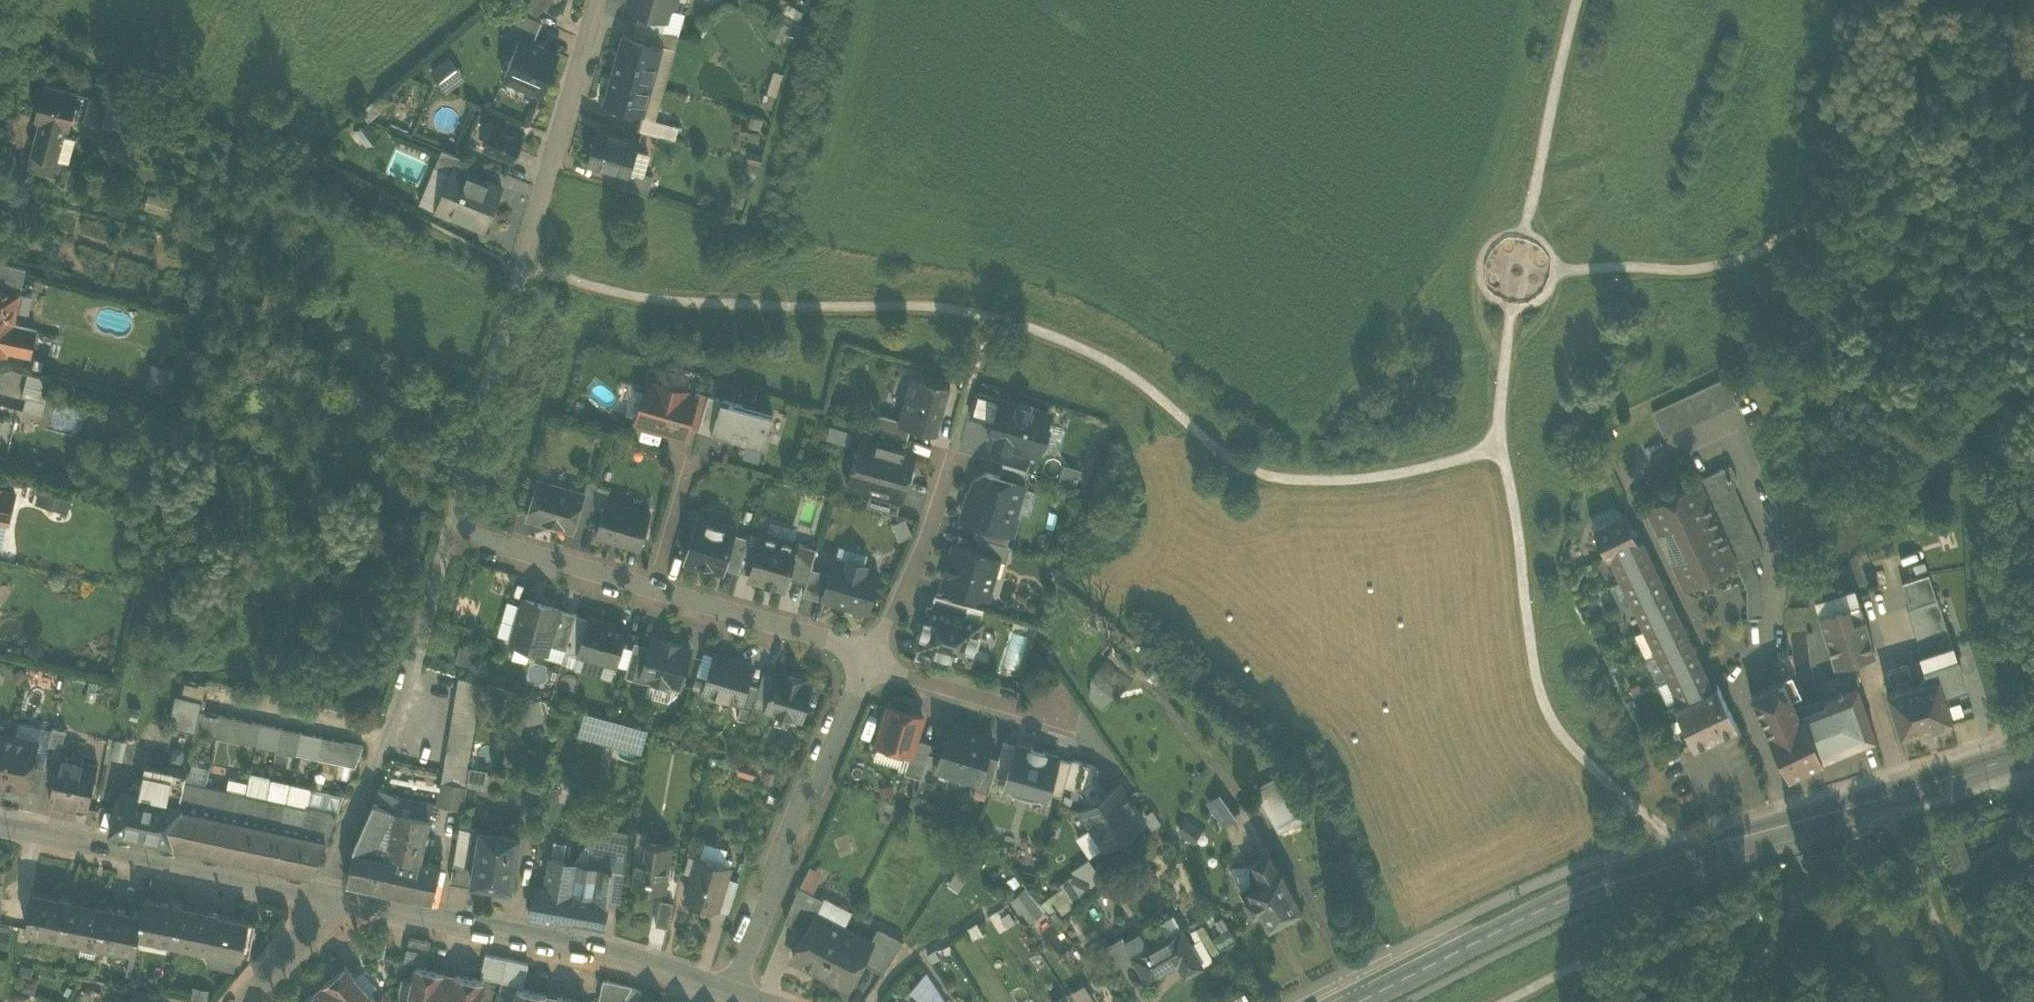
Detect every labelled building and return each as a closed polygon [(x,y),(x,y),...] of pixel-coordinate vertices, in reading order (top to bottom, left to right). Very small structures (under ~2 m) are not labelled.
[(535,12),(543,5),(539,0),(524,0),(535,12)] [(556,0),(539,0),(543,5),(547,9),(556,0)] [(640,9),(642,0),(629,0),(627,6),(640,9)] [(640,9),(667,17),(670,7),(674,5),(676,0),(642,0),(640,9)] [(509,24),(535,36),(542,21),(516,9),(509,24)] [(521,36),(533,41),(535,36),(509,24),(507,30),(521,36)] [(625,32),(613,72),(652,82),(663,43),(625,32)] [(504,75),(542,92),(557,55),(542,49),(544,46),(533,41),(521,36),(504,75)] [(429,74),(437,84),(453,70),(445,60),(429,74)] [(643,112),(652,82),(613,72),(605,101),(643,112)] [(43,117),(47,118),(65,123),(70,125),(80,91),(45,82),(35,115),(43,117)] [(86,118),(101,122),(106,107),(108,99),(92,95),(86,118)] [(108,99),(106,107),(116,110),(118,102),(108,99)] [(112,125),(116,110),(106,107),(101,122),(112,125)] [(55,157),(65,123),(47,118),(44,127),(40,125),(33,151),(33,152),(55,158),(55,157)] [(641,128),(661,134),(664,125),(643,119),(641,128)] [(484,145),(513,158),(523,136),(493,123),(484,145)] [(587,160),(630,172),(639,140),(597,128),(587,160)] [(443,147),(436,164),(451,171),(437,207),(485,227),(495,201),(494,200),(501,184),(465,171),(470,158),(443,147)] [(27,166),(56,174),(61,158),(55,157),(55,158),(33,152),(33,151),(31,150),(27,166)] [(420,201),(437,207),(451,171),(436,164),(435,164),(420,201)] [(625,187),(649,194),(653,179),(630,172),(625,187)] [(147,209),(172,216),(176,202),(150,195),(147,209)] [(21,291),(22,286),(26,267),(0,260),(0,287),(21,291)] [(17,309),(21,291),(0,287),(0,330),(12,333),(14,323),(17,309)] [(26,292),(21,291),(17,309),(29,311),(33,294),(26,292)] [(14,323),(12,333),(0,330),(0,351),(8,353),(8,349),(31,354),(37,328),(14,323)] [(51,378),(28,372),(22,395),(45,401),(51,378)] [(910,424),(937,432),(950,384),(912,372),(899,416),(898,420),(898,421),(910,424)] [(1653,411),(1664,435),(1737,401),(1725,377),(1653,411)] [(658,427),(669,430),(670,425),(684,429),(686,423),(693,400),(681,396),(682,392),(663,386),(661,391),(649,387),(641,417),(659,422),(658,427)] [(686,423),(699,427),(708,393),(696,390),(693,400),(686,423)] [(971,415),(994,421),(1001,398),(977,392),(971,415)] [(708,393),(699,427),(698,427),(712,431),(717,413),(725,416),(730,399),(708,393)] [(1009,444),(1034,451),(1045,445),(1052,422),(1045,411),(1001,398),(994,421),(989,438),(995,440),(994,443),(1008,447),(1009,444)] [(712,431),(764,446),(774,412),(730,399),(725,416),(717,413),(712,431)] [(898,420),(899,416),(878,410),(877,414),(898,420)] [(874,426),(879,428),(906,435),(910,424),(898,421),(898,420),(877,414),(874,426)] [(908,436),(906,435),(879,428),(876,439),(905,448),(908,436)] [(901,498),(902,498),(915,452),(904,449),(905,448),(876,439),(862,435),(853,467),(865,488),(871,490),(901,498)] [(999,475),(1025,482),(1028,471),(1003,463),(999,475)] [(1700,478),(1712,505),(1732,495),(1734,488),(1738,478),(1731,464),(1700,478)] [(848,483),(865,488),(853,467),(848,483)] [(979,523),(1003,530),(1003,529),(1008,513),(1009,513),(1010,512),(1016,513),(1025,482),(999,475),(987,471),(975,478),(963,518),(979,523)] [(578,510),(589,513),(591,507),(598,484),(599,479),(588,475),(582,495),(578,510)] [(1671,560),(1684,588),(1736,564),(1736,563),(1710,506),(1711,505),(1712,505),(1700,478),(1645,505),(1658,533),(1673,526),(1686,553),(1671,560)] [(529,513),(573,526),(578,510),(582,495),(538,482),(529,513)] [(591,507),(603,510),(606,498),(609,487),(598,484),(591,507)] [(9,521),(15,492),(1,489),(1,488),(0,487),(0,518),(9,521)] [(38,487),(35,500),(66,509),(70,496),(38,487)] [(1737,564),(1748,559),(1763,553),(1734,488),(1732,495),(1712,505),(1711,505),(1710,506),(1736,563),(1737,564)] [(867,503),(898,512),(901,498),(871,490),(867,503)] [(596,533),(640,546),(650,511),(606,498),(603,510),(596,533)] [(1609,556),(1679,701),(1712,685),(1642,538),(1638,540),(1625,514),(1593,529),(1607,557),(1609,556)] [(730,525),(730,524),(725,522),(721,520),(716,519),(712,517),(708,517),(704,517),(699,516),(686,559),(698,563),(701,561),(709,563),(710,566),(723,570),(724,566),(734,531),(735,526),(730,525)] [(975,534),(980,536),(1007,544),(1011,531),(1003,529),(1003,530),(979,523),(975,534)] [(724,566),(739,570),(749,536),(734,531),(724,566)] [(750,578),(784,588),(788,576),(798,542),(763,531),(750,578)] [(1007,544),(980,536),(975,550),(994,555),(994,556),(1007,560),(1011,545),(1007,544)] [(788,576),(807,582),(811,566),(817,547),(798,542),(788,576)] [(943,583),(988,596),(995,572),(989,571),(994,556),(994,555),(975,550),(955,544),(943,583)] [(824,597),(867,610),(879,571),(864,567),(865,563),(850,558),(849,562),(847,568),(833,564),(830,572),(823,597),(824,597)] [(834,558),(833,564),(847,568),(849,562),(834,558)] [(1747,588),(1748,617),(1761,616),(1760,585),(1748,559),(1737,564),(1736,563),(1736,564),(1747,588)] [(803,593),(823,599),(824,597),(823,597),(830,572),(811,566),(807,582),(803,593)] [(1902,581),(1910,606),(1936,597),(1929,573),(1902,581)] [(1855,588),(1843,592),(1852,620),(1864,617),(1855,588)] [(1825,628),(1852,620),(1843,592),(1816,600),(1825,628)] [(931,606),(966,616),(969,603),(935,594),(931,606)] [(1907,607),(1922,655),(1952,645),(1936,597),(1910,606),(1907,607)] [(513,641),(546,650),(548,643),(558,608),(525,598),(513,641)] [(916,646),(970,661),(974,648),(978,645),(980,638),(978,633),(982,620),(966,616),(931,606),(928,605),(916,646)] [(548,643),(566,648),(568,642),(576,613),(558,608),(548,643)] [(568,642),(581,646),(590,617),(576,613),(568,642)] [(579,653),(616,663),(626,628),(590,617),(581,646),(579,653)] [(1875,652),(1864,617),(1852,620),(1825,628),(1836,664),(1875,652)] [(669,681),(681,684),(691,648),(680,644),(680,643),(662,638),(661,639),(653,637),(650,645),(642,673),(651,676),(650,677),(668,683),(669,681)] [(625,675),(649,682),(650,677),(651,676),(642,673),(650,645),(635,641),(625,675)] [(456,657),(473,662),(477,647),(459,642),(456,657)] [(1922,655),(1929,677),(1938,674),(1943,690),(1964,684),(1952,645),(1922,655)] [(742,701),(748,682),(753,664),(715,653),(704,690),(707,691),(710,696),(719,698),(723,696),(742,701)] [(1092,676),(1111,691),(1122,679),(1125,681),(1131,673),(1109,655),(1092,676)] [(1887,670),(1892,683),(1912,677),(1908,664),(1887,670)] [(765,708),(775,673),(763,670),(759,685),(754,705),(765,708)] [(1820,685),(1824,697),(1857,685),(1853,672),(1820,685)] [(765,708),(802,719),(813,684),(800,681),(801,678),(788,674),(787,677),(775,673),(765,708)] [(1952,717),(1943,690),(1938,674),(1929,677),(1887,690),(1900,733),(1952,717)] [(1751,696),(1768,731),(1800,714),(1797,708),(1793,699),(1802,695),(1792,675),(1783,679),(1751,696)] [(441,782),(442,782),(466,787),(467,784),(469,770),(483,683),(459,676),(441,782)] [(1122,679),(1111,691),(1115,694),(1125,681),(1122,679)] [(737,717),(749,720),(754,705),(759,685),(748,682),(742,701),(737,717)] [(1717,683),(1712,685),(1679,701),(1674,703),(1693,744),(1736,724),(1717,683)] [(1857,685),(1824,697),(1828,708),(1831,717),(1827,719),(1827,720),(1834,754),(1839,752),(1876,737),(1857,685)] [(169,725),(196,731),(201,710),(203,700),(176,694),(169,725)] [(1804,712),(1805,716),(1828,708),(1824,697),(1797,708),(1800,714),(1804,712)] [(910,753),(911,753),(916,738),(922,715),(890,705),(878,743),(910,753)] [(222,714),(201,710),(196,731),(217,736),(222,714)] [(582,732),(642,750),(646,728),(613,719),(584,711),(582,732)] [(1804,712),(1800,714),(1768,731),(1788,775),(1820,760),(1810,727),(1805,716),(1804,712)] [(242,719),(222,714),(217,736),(237,740),(242,719)] [(262,723),(242,719),(237,740),(257,745),(262,723)] [(15,735),(38,740),(42,725),(18,720),(15,735)] [(1834,754),(1827,720),(1810,727),(1820,760),(1823,759),(1827,757),(1834,754)] [(977,781),(979,781),(987,754),(993,735),(951,722),(937,768),(977,781)] [(282,727),(262,723),(257,745),(277,749),(282,727)] [(42,725),(38,740),(50,743),(53,727),(42,725)] [(50,743),(45,765),(43,775),(54,778),(59,755),(60,755),(66,728),(54,726),(53,727),(50,743)] [(301,732),(282,727),(277,749),(297,753),(301,732)] [(5,782),(15,735),(0,731),(0,781),(5,782)] [(321,736),(301,732),(297,753),(317,758),(321,736)] [(38,740),(15,735),(5,782),(28,787),(33,763),(38,740)] [(364,745),(321,736),(317,758),(356,766),(364,745)] [(904,772),(921,777),(931,742),(916,738),(911,753),(910,753),(904,772)] [(45,765),(50,743),(38,740),(33,763),(45,765)] [(997,763),(1009,767),(1016,745),(1004,741),(998,757),(997,763)] [(1033,798),(1037,798),(1042,798),(1045,797),(1047,797),(1049,791),(1059,757),(1059,756),(1045,751),(1046,750),(1031,746),(1030,747),(1016,743),(1016,745),(1009,767),(1004,785),(1006,785),(1009,788),(1012,791),(1016,793),(1020,795),(1029,797),(1033,798)] [(975,788),(988,792),(997,763),(998,757),(987,754),(979,781),(977,781),(975,788)] [(50,798),(89,806),(98,763),(60,755),(59,755),(54,778),(50,798)] [(1061,795),(1064,784),(1071,760),(1059,757),(1049,791),(1061,795)] [(1072,758),(1071,760),(1064,784),(1073,787),(1081,789),(1091,792),(1095,776),(1098,765),(1072,758)] [(435,784),(437,765),(389,760),(387,779),(435,784)] [(40,789),(43,775),(45,765),(33,763),(28,787),(40,789)] [(110,829),(172,842),(186,779),(169,776),(144,770),(139,795),(120,790),(110,829)] [(488,773),(469,770),(467,784),(486,787),(488,773)] [(1091,792),(1095,799),(1106,792),(1095,776),(1091,792)] [(1304,817),(1281,777),(1257,791),(1279,831),(1304,817)] [(172,842),(192,847),(206,784),(186,779),(172,842)] [(462,810),(466,787),(442,782),(437,804),(462,810)] [(1080,809),(1091,826),(1104,846),(1144,819),(1120,783),(1106,792),(1095,799),(1089,803),(1080,809)] [(192,847),(212,851),(226,788),(206,784),(192,847)] [(1071,795),(1079,797),(1081,791),(1081,789),(1073,787),(1071,795)] [(212,851),(232,855),(246,793),(226,788),(212,851)] [(374,801),(382,804),(388,791),(380,788),(374,801)] [(1081,791),(1089,803),(1095,799),(1091,792),(1081,789),(1081,791)] [(347,881),(419,897),(426,861),(420,860),(420,859),(430,817),(433,803),(399,796),(388,791),(382,804),(374,801),(354,845),(347,881)] [(232,855),(252,860),(266,798),(246,793),(232,855)] [(1211,802),(1223,820),(1235,812),(1223,794),(1211,802)] [(252,860),(272,864),(286,802),(266,798),(252,860)] [(272,864),(292,869),(306,807),(286,802),(272,864)] [(337,814),(306,807),(292,869),(314,873),(327,840),(337,814)] [(420,859),(426,860),(435,818),(430,817),(420,859)] [(1185,817),(1178,830),(1191,837),(1198,825),(1185,817)] [(459,824),(454,860),(475,863),(481,828),(459,824)] [(1093,853),(1104,846),(1091,826),(1077,835),(1089,852),(1093,853)] [(473,882),(511,888),(512,882),(520,835),(481,828),(475,863),(472,882),(473,882)] [(633,855),(638,856),(644,857),(646,840),(647,836),(637,834),(633,855)] [(563,856),(565,840),(553,838),(550,854),(563,856)] [(1946,843),(1954,867),(1969,862),(1961,838),(1946,843)] [(673,844),(646,840),(644,857),(638,856),(634,885),(664,889),(666,879),(667,879),(669,867),(673,844)] [(589,864),(597,866),(612,869),(624,871),(627,851),(593,844),(589,864)] [(1270,923),(1284,915),(1288,917),(1294,916),(1298,912),(1299,907),(1301,905),(1281,868),(1279,870),(1269,850),(1252,859),(1263,878),(1249,886),(1253,892),(1245,896),(1253,911),(1261,907),(1270,923)] [(687,898),(717,906),(726,879),(730,864),(700,856),(687,898)] [(530,916),(553,921),(565,859),(551,857),(545,886),(536,884),(530,916)] [(419,897),(433,900),(442,864),(430,861),(430,859),(428,858),(428,860),(426,860),(420,859),(420,860),(426,861),(419,897)] [(1074,868),(1078,875),(1079,874),(1081,877),(1082,877),(1095,868),(1089,858),(1074,868)] [(578,862),(565,859),(553,921),(575,925),(581,893),(572,891),(578,862)] [(1234,887),(1249,886),(1263,878),(1252,859),(1249,861),(1248,863),(1233,864),(1234,887)] [(450,882),(473,886),(473,882),(472,882),(475,863),(454,860),(450,882)] [(589,864),(578,862),(572,891),(581,893),(593,895),(597,866),(589,864)] [(811,888),(820,868),(806,862),(797,883),(811,888)] [(442,864),(433,900),(439,901),(447,865),(442,864)] [(593,895),(581,893),(575,925),(604,930),(608,897),(612,869),(597,866),(593,895)] [(1082,877),(1091,891),(1106,882),(1095,868),(1082,877)] [(608,897),(620,900),(624,871),(612,869),(608,897)] [(1091,891),(1082,877),(1081,877),(1079,874),(1078,875),(1065,884),(1077,901),(1091,891)] [(717,906),(729,910),(737,883),(726,879),(717,906)] [(1027,919),(1042,907),(1023,884),(1008,896),(1027,919)] [(785,918),(806,929),(815,912),(817,913),(824,898),(799,885),(785,918)] [(26,926),(63,933),(69,901),(70,897),(60,895),(59,899),(32,894),(26,926)] [(655,924),(668,927),(674,902),(661,899),(655,924)] [(145,900),(143,912),(139,932),(175,940),(182,907),(183,903),(173,901),(172,905),(145,900)] [(95,906),(69,901),(63,933),(99,941),(106,909),(107,904),(96,902),(95,906)] [(208,913),(182,907),(175,940),(212,947),(219,915),(220,911),(209,909),(208,913)] [(132,914),(106,909),(99,941),(136,948),(139,932),(143,912),(133,910),(132,914)] [(809,963),(821,970),(843,927),(817,913),(815,912),(806,929),(793,954),(794,958),(806,964),(809,963)] [(248,921),(219,915),(212,947),(238,953),(242,935),(245,936),(248,921)] [(7,945),(10,922),(0,921),(0,944),(7,945)] [(238,953),(249,955),(256,922),(248,921),(245,936),(242,935),(238,953)] [(863,959),(884,970),(904,940),(878,926),(870,941),(872,942),(863,959)] [(870,941),(843,927),(821,970),(833,976),(835,979),(846,985),(850,984),(863,959),(872,942),(870,941)] [(1134,955),(1147,979),(1179,961),(1186,973),(1202,964),(1182,927),(1133,954),(1134,955)] [(1106,945),(1117,965),(1134,955),(1133,954),(1123,936),(1106,945)] [(405,959),(426,964),(431,942),(409,937),(405,959)] [(481,976),(502,981),(507,959),(486,954),(481,976)] [(528,964),(507,959),(502,981),(523,986),(528,964)] [(372,994),(371,995),(356,978),(357,977),(346,964),(324,983),(327,988),(319,995),(315,991),(302,1001),(379,1001),(372,994)] [(441,1001),(446,978),(443,977),(445,972),(416,965),(412,980),(411,980),(407,1001),(446,1001),(441,1001)] [(483,995),(481,995),(484,980),(456,974),(454,980),(451,979),(446,1001),(481,1001),(483,995)] [(600,1001),(623,1001),(632,986),(603,979),(598,1001),(600,1001)] [(923,996),(930,1001),(938,992),(924,981),(916,990),(923,996)] [(643,992),(632,986),(623,1001),(637,1001),(643,992)] [(545,1000),(547,994),(518,988),(515,1001),(555,1001),(545,1000)] [(1241,988),(1209,1001),(1247,1001),(1241,988)] [(945,997),(938,992),(930,1001),(941,1001),(945,997)]
